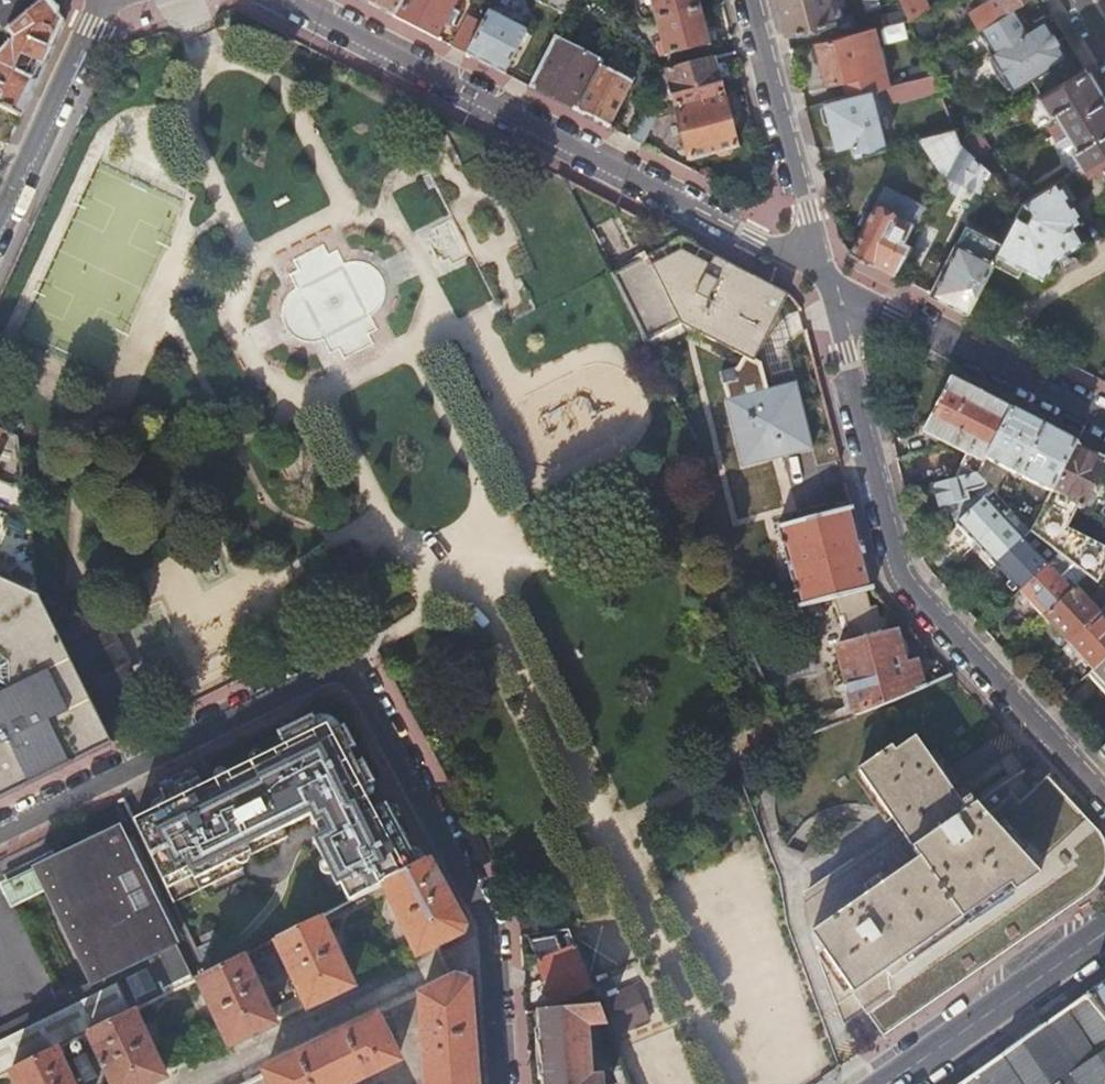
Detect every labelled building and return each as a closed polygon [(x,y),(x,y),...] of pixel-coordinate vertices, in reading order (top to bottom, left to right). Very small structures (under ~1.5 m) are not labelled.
[(46,0),(5,34),(11,41),(9,47),(0,57),(0,107),(20,117),(64,23),(46,0)] [(5,34),(46,0),(0,0),(0,27),(5,34)] [(393,17),(401,0),(359,0),(393,17)] [(393,17),(437,39),(457,0),(401,0),(393,17)] [(567,14),(574,0),(537,0),(567,14)] [(699,9),(697,0),(648,0),(653,21),(699,9)] [(786,34),(831,22),(826,0),(777,0),(786,34)] [(938,0),(899,0),(901,4),(907,19),(938,0)] [(938,52),(976,29),(1014,6),(1024,0),(977,0),(977,1),(973,3),(976,9),(969,13),(961,0),(938,0),(907,19),(924,60),(938,52)] [(877,27),(907,19),(901,4),(871,12),(877,27)] [(1056,40),(1050,43),(1036,21),(1027,27),(1014,6),(976,29),(989,50),(988,51),(1012,91),(1030,80),(1039,96),(1084,69),(1063,35),(1056,40)] [(708,45),(699,9),(653,21),(659,43),(654,45),(657,58),(661,57),(665,72),(666,72),(702,63),(697,48),(705,46),(708,45)] [(482,24),(467,55),(504,74),(526,32),(488,13),(482,24)] [(466,16),(451,47),(467,55),(482,24),(466,16)] [(1056,40),(1042,18),(1036,21),(1050,43),(1056,40)] [(878,29),(883,44),(907,37),(903,22),(878,29)] [(850,96),(870,91),(885,87),(887,86),(872,28),(817,43),(828,84),(846,78),(850,96)] [(555,37),(529,87),(576,112),(599,67),(602,61),(555,37)] [(709,61),(705,46),(697,48),(702,63),(709,61)] [(722,95),(713,60),(709,61),(702,63),(666,72),(675,108),(722,95)] [(599,67),(576,112),(610,129),(634,80),(620,73),(618,77),(599,67)] [(1080,167),(1104,152),(1104,103),(1084,69),(1039,96),(1037,97),(1047,115),(1052,112),(1062,128),(1058,131),(1062,138),(1067,135),(1074,148),(1069,151),(1080,167)] [(889,101),(936,88),(936,86),(931,75),(887,86),(885,87),(889,101)] [(851,143),(855,155),(884,147),(870,91),(850,96),(825,103),(820,107),(825,122),(827,124),(829,123),(836,147),(851,143)] [(735,148),(722,95),(675,108),(688,161),(735,148)] [(648,115),(639,117),(628,138),(636,142),(648,115)] [(919,137),(944,173),(959,143),(953,128),(919,137)] [(979,192),(989,172),(978,161),(972,173),(966,169),(973,157),(960,145),(959,143),(944,173),(938,183),(956,193),(961,182),(979,192)] [(1075,171),(1082,182),(1101,170),(1104,177),(1104,152),(1080,167),(1075,171)] [(1001,243),(992,261),(1017,273),(1021,266),(1044,279),(1055,258),(1083,241),(1074,226),(1080,222),(1056,182),(1025,201),(1031,211),(1025,222),(1015,216),(1001,243)] [(849,252),(892,273),(907,244),(901,241),(910,224),(916,227),(926,208),(914,202),(904,222),(873,206),(849,252)] [(901,241),(907,244),(916,227),(910,224),(901,241)] [(966,312),(992,261),(1001,243),(965,224),(930,293),(966,312)] [(607,275),(640,342),(672,325),(746,366),(784,297),(677,242),(607,275)] [(954,480),(975,475),(984,459),(1012,410),(951,378),(923,432),(966,455),(953,477),(954,480)] [(797,382),(724,401),(741,468),(814,450),(797,382)] [(1012,410),(984,459),(1011,473),(1017,464),(1025,469),(1021,477),(1051,493),(1077,443),(1012,410)] [(1051,493),(1045,504),(1043,508),(1069,522),(1078,506),(1081,507),(1083,504),(1090,491),(1095,480),(1102,468),(1104,461),(1104,458),(1077,443),(1051,493)] [(1102,468),(1095,480),(1101,484),(1104,483),(1104,482),(1104,469),(1102,468)] [(991,491),(975,475),(954,480),(934,486),(939,508),(952,505),(954,526),(985,497),(991,491)] [(1101,484),(1095,480),(1090,491),(1096,494),(1101,484)] [(23,484),(8,488),(0,484),(0,511),(29,525),(23,484)] [(1090,491),(1083,504),(1089,507),(1093,506),(1097,497),(1096,494),(1090,491)] [(1004,518),(985,497),(954,526),(935,544),(947,558),(970,537),(976,544),(1004,518)] [(1035,498),(1022,523),(1030,531),(1030,532),(1037,520),(1043,508),(1045,504),(1035,498)] [(866,592),(845,510),(771,529),(792,610),(827,602),(832,621),(838,619),(841,630),(847,628),(851,644),(830,650),(847,721),(915,693),(910,676),(916,675),(914,666),(908,667),(907,665),(897,667),(896,665),(899,664),(899,662),(899,653),(897,648),(895,643),(892,638),(889,639),(888,635),(881,636),(877,619),(872,621),(869,609),(863,611),(858,594),(866,592)] [(1023,538),(1004,518),(976,544),(984,552),(961,573),(973,585),(995,565),(1023,538)] [(1030,532),(1060,554),(1089,576),(1097,583),(1103,571),(1104,568),(1104,555),(1037,520),(1030,532)] [(1048,565),(1023,538),(995,565),(1020,591),(1048,565)] [(40,597),(39,591),(33,550),(15,554),(0,546),(0,579),(40,597)] [(1060,554),(1048,565),(1020,591),(1031,603),(1005,627),(1019,641),(1035,626),(1077,588),(1089,576),(1060,554)] [(111,743),(103,727),(68,654),(40,597),(0,579),(0,798),(111,743)] [(1101,614),(1077,588),(1035,626),(1053,645),(1061,634),(1069,643),(1101,614)] [(1101,614),(1069,643),(1093,669),(1104,658),(1104,618),(1101,614)] [(99,638),(121,683),(134,677),(132,667),(128,656),(123,644),(117,636),(113,631),(99,638)] [(68,654),(103,727),(134,711),(121,683),(99,638),(68,654)] [(1093,669),(1104,682),(1104,658),(1093,669)] [(1093,669),(1088,674),(1104,692),(1104,682),(1093,669)] [(133,821),(178,913),(210,896),(247,876),(242,867),(253,861),(258,870),(294,851),(289,842),(316,827),(322,839),(316,842),(341,888),(344,886),(352,900),(382,884),(416,865),(418,864),(386,804),(372,812),(361,791),(375,784),(363,762),(357,765),(350,752),(356,749),(344,727),(331,734),(327,727),(319,730),(313,718),(277,734),(283,748),(212,782),(215,787),(203,793),(194,774),(158,791),(165,805),(133,821)] [(892,992),(889,978),(888,970),(887,962),(888,960),(925,934),(931,941),(934,941),(936,938),(935,936),(957,921),(958,922),(959,921),(1034,870),(973,804),(960,786),(953,791),(914,737),(893,752),(890,747),(856,771),(902,836),(828,888),(826,887),(822,886),(817,887),(812,890),(809,894),(807,899),(806,905),(811,936),(821,961),(827,956),(865,1010),(892,992)] [(1017,773),(1022,778),(1027,774),(1010,750),(1002,757),(1017,773)] [(1002,757),(960,786),(973,804),(1017,773),(1002,757)] [(1027,774),(1022,778),(1017,773),(973,804),(1034,870),(959,921),(958,922),(957,921),(935,936),(936,938),(934,941),(931,941),(888,970),(889,978),(892,992),(865,1010),(879,1040),(1081,899),(1104,882),(1104,842),(1096,830),(1035,767),(1027,774)] [(175,943),(180,940),(130,838),(124,841),(117,826),(0,883),(0,888),(9,906),(45,888),(92,983),(175,943)] [(382,884),(417,955),(437,946),(460,935),(464,930),(426,859),(418,864),(416,865),(382,884)] [(351,987),(317,918),(312,921),(275,939),(298,990),(293,993),(296,999),(272,1010),(278,1023),(351,987)] [(517,919),(518,934),(558,933),(558,918),(517,919)] [(201,946),(195,949),(206,974),(227,963),(212,931),(197,939),(201,946)] [(888,970),(931,941),(925,934),(888,960),(887,962),(888,970)] [(587,988),(569,946),(559,950),(553,935),(527,941),(553,1002),(587,988)] [(92,983),(99,997),(0,1045),(0,1076),(9,1071),(53,1050),(88,1033),(130,1012),(194,981),(175,943),(92,983)] [(227,963),(206,974),(198,978),(229,1047),(272,1026),(242,956),(227,963)] [(861,1013),(865,1010),(827,956),(821,961),(846,1024),(861,1013)] [(468,984),(454,981),(420,997),(427,1083),(473,1083),(468,984)] [(1085,994),(1104,1019),(1104,981),(1085,994)] [(92,983),(0,1028),(0,1045),(99,997),(92,983)] [(634,984),(601,998),(617,1036),(650,1022),(634,984)] [(1085,994),(958,1083),(1104,1083),(1104,1019),(1085,994)] [(619,1064),(612,1067),(618,1083),(604,1083),(603,1075),(590,1075),(587,1024),(602,1023),(595,1006),(536,1011),(542,1083),(627,1083),(619,1064)] [(130,1012),(88,1033),(111,1081),(105,1083),(153,1083),(163,1079),(130,1012)] [(271,1083),(350,1083),(398,1061),(376,1019),(265,1072),(271,1083)] [(9,1071),(15,1083),(69,1083),(53,1050),(9,1071)] [(245,1082),(246,1083),(271,1083),(265,1072),(245,1082)]
